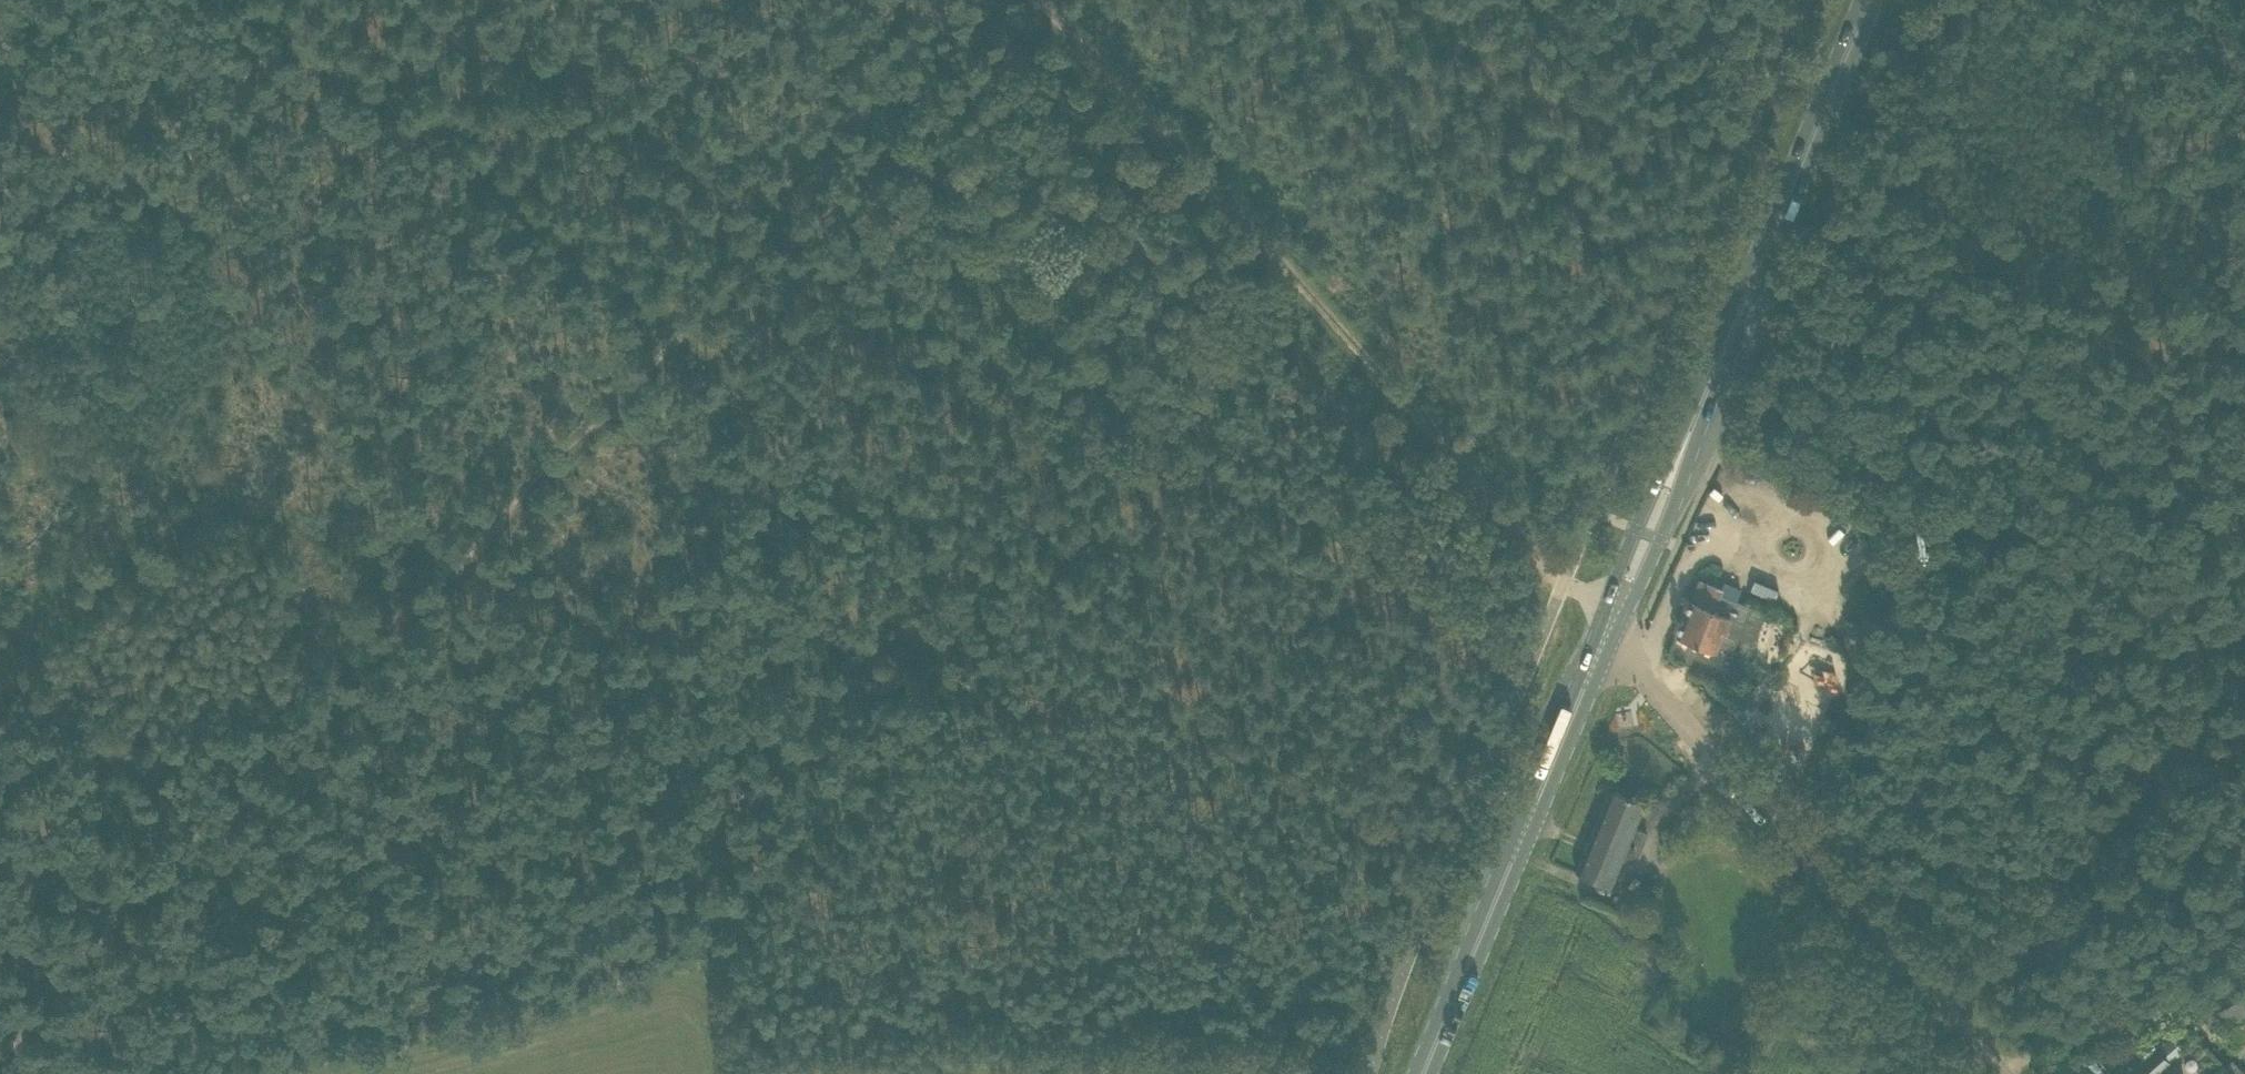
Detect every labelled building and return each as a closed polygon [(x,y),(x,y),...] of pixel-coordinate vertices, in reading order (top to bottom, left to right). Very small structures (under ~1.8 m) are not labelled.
[(1700,578),(1676,633),(1716,650),(1719,643),(1748,655),(1767,612),(1720,593),(1722,588),(1700,578)] [(1610,787),(1576,870),(1608,883),(1618,859),(1633,865),(1647,831),(1633,825),(1643,800),(1610,787)] [(2216,1010),(2232,1046),(2244,1039),(2244,997),(2216,1010)] [(2169,1063),(2168,1062),(2184,1049),(2170,1034),(2156,1046),(2124,1073),(2157,1073),(2169,1063)] [(2232,1058),(2214,1073),(2244,1073),(2244,1072),(2232,1058)] [(2169,1063),(2157,1073),(2178,1073),(2169,1063)]
